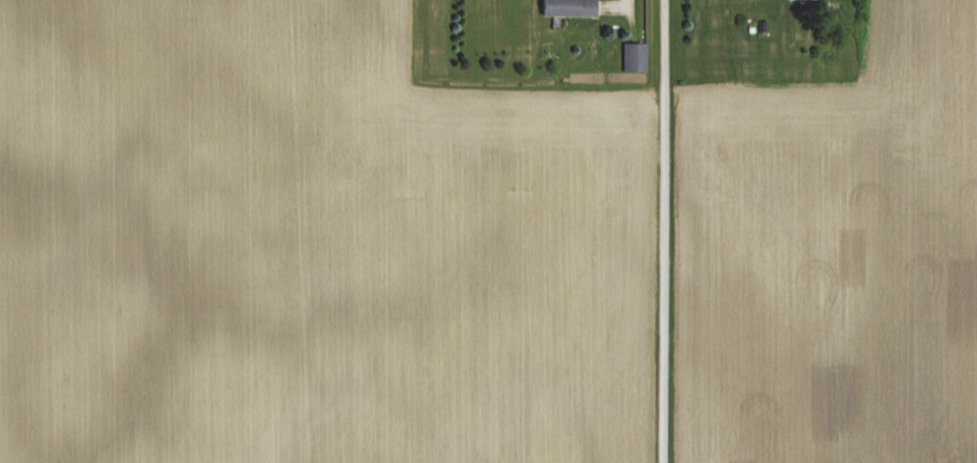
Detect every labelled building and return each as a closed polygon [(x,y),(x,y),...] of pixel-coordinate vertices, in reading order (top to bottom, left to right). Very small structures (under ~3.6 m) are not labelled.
[(543,15),(599,15),(599,0),(543,0),(543,15)] [(649,42),(626,42),(626,72),(649,72),(649,42)]
